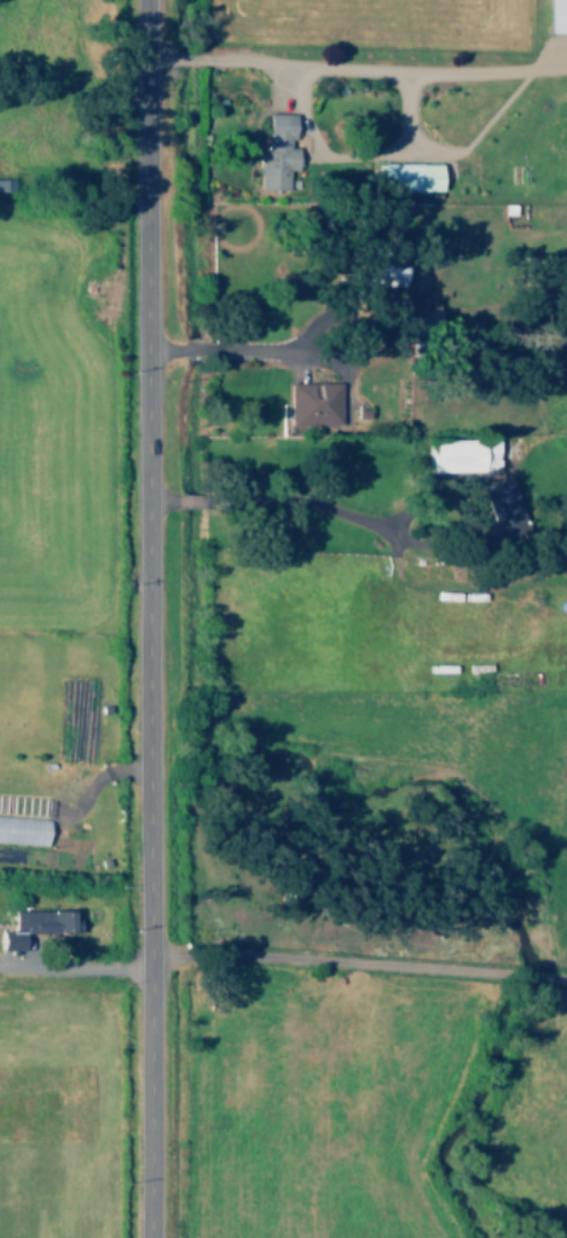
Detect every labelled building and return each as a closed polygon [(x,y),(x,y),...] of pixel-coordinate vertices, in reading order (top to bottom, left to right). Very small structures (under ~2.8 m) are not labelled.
[(550,33),(566,33),(566,0),(549,0),(550,33)] [(286,189),(286,169),(297,169),(297,148),(292,147),(293,114),(268,113),(267,151),(258,151),(257,188),(286,189)] [(442,163),(381,163),(381,190),(443,189),(442,163)] [(288,383),(289,425),(340,424),(339,382),(288,383)] [(433,472),(499,471),(499,441),(432,443),(433,472)] [(483,486),(500,534),(526,525),(509,477),(483,486)] [(0,816),(0,842),(48,844),(49,818),(0,816)] [(71,911),(13,910),(13,931),(0,931),(0,950),(25,950),(26,932),(71,933),(71,911)]
